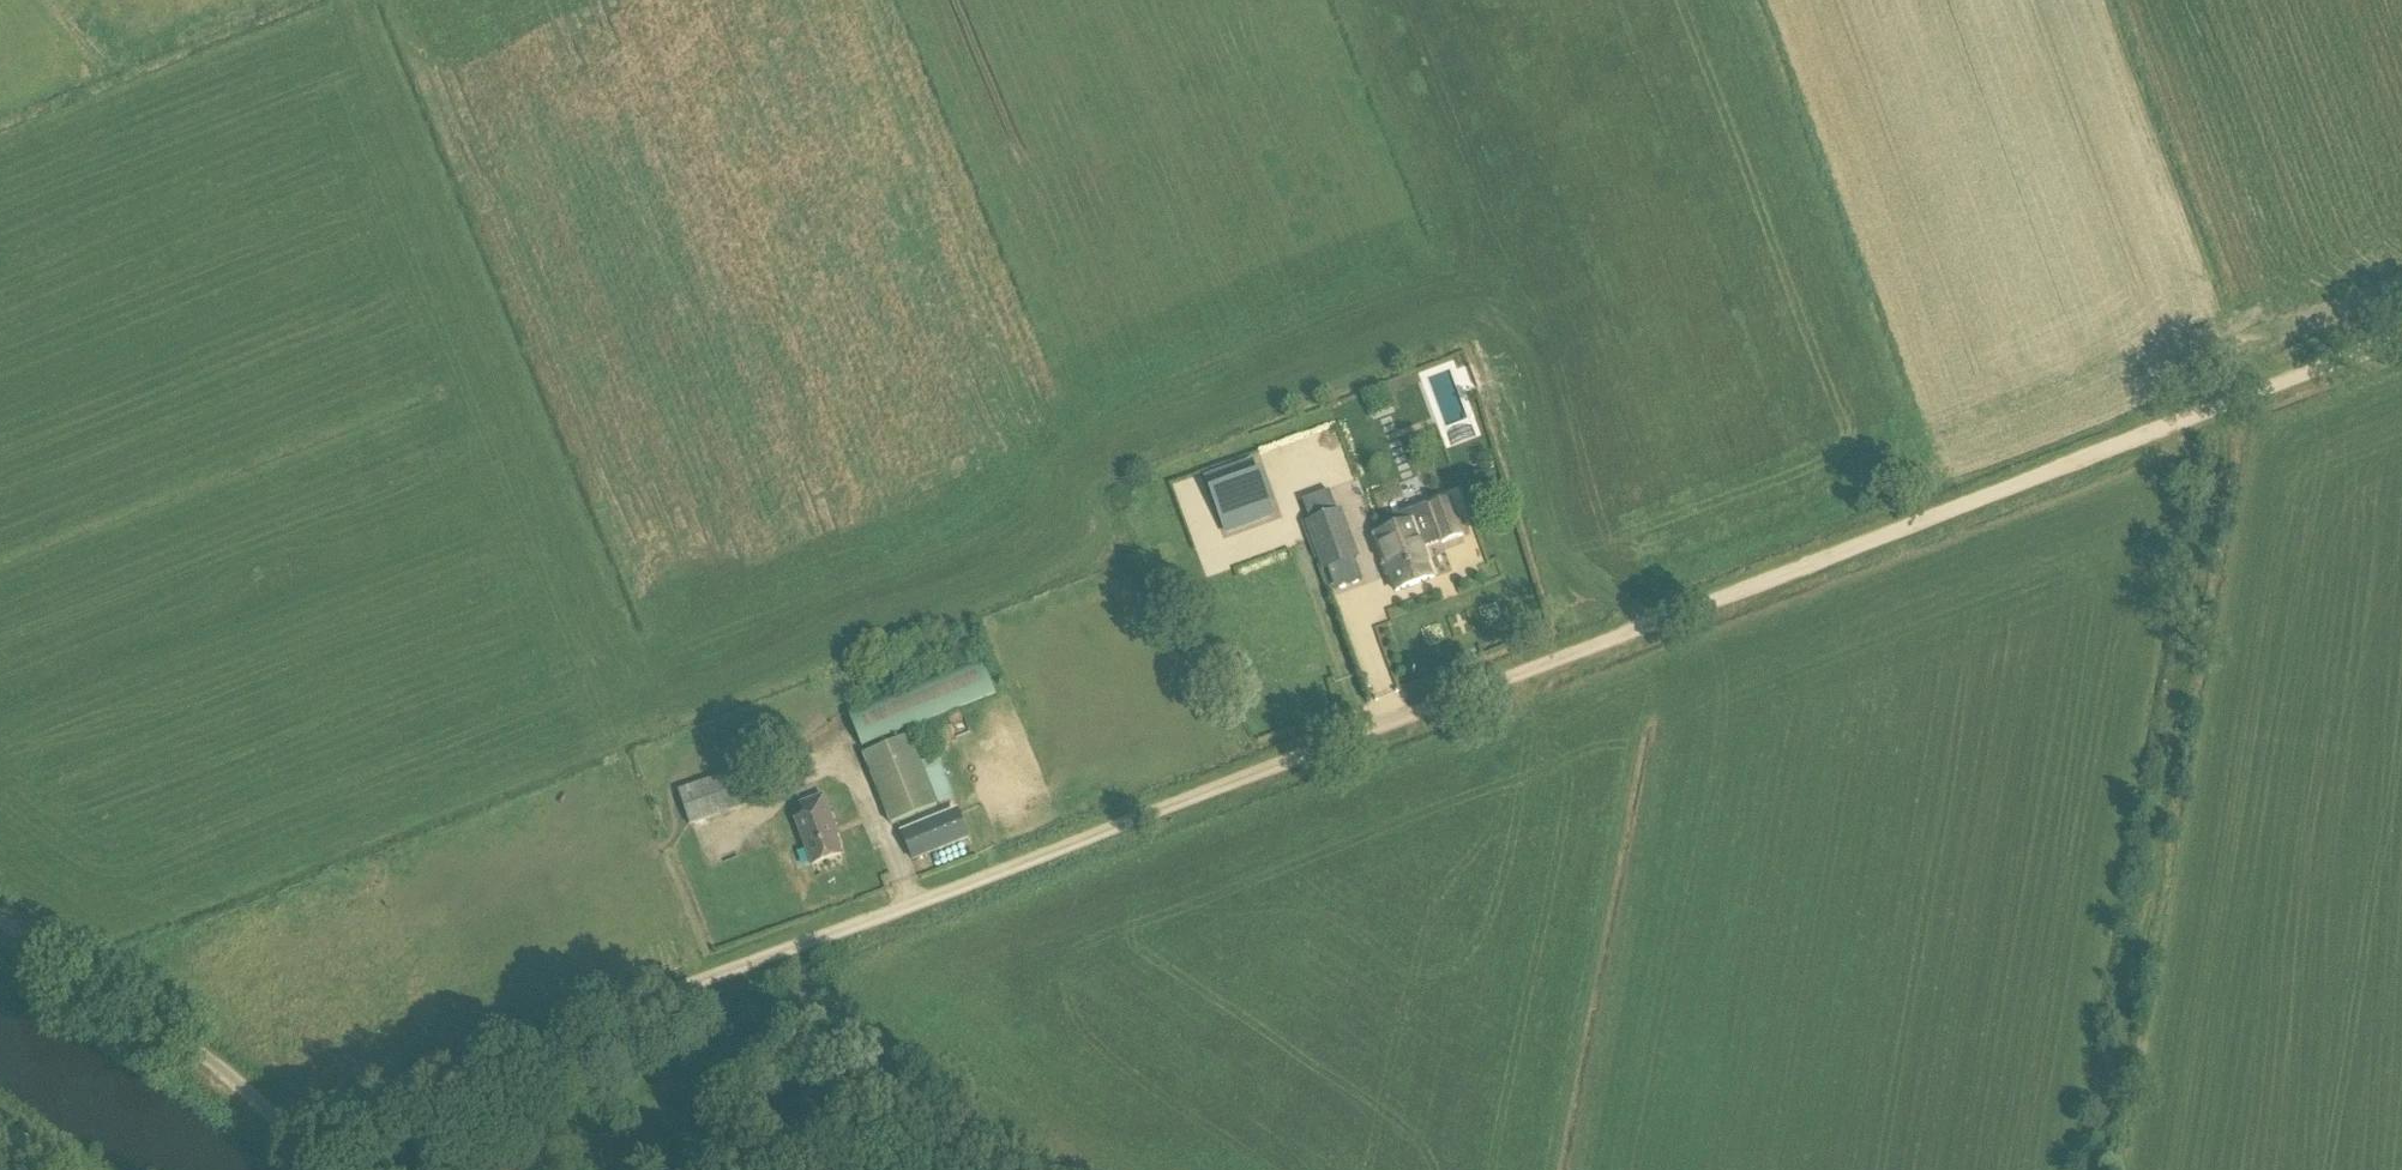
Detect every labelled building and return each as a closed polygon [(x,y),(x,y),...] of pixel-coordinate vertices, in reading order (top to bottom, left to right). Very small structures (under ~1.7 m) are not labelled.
[(1262,471),(1217,487),(1212,488),(1223,520),(1228,518),(1273,502),(1262,471)] [(1397,514),(1401,526),(1376,535),(1397,592),(1435,578),(1423,546),(1449,537),(1451,542),(1471,535),(1458,499),(1438,506),(1437,501),(1397,514)] [(1327,571),(1355,561),(1359,559),(1341,510),(1337,512),(1309,522),(1304,524),(1323,573),(1327,571)] [(849,711),(864,746),(1009,689),(996,654),(849,711)] [(864,754),(892,824),(938,806),(910,735),(864,754)] [(679,790),(691,825),(740,808),(728,773),(679,790)] [(796,820),(813,865),(842,854),(826,810),(829,809),(823,795),(801,804),(806,816),(796,820)] [(903,833),(911,854),(965,834),(957,812),(903,833)]
